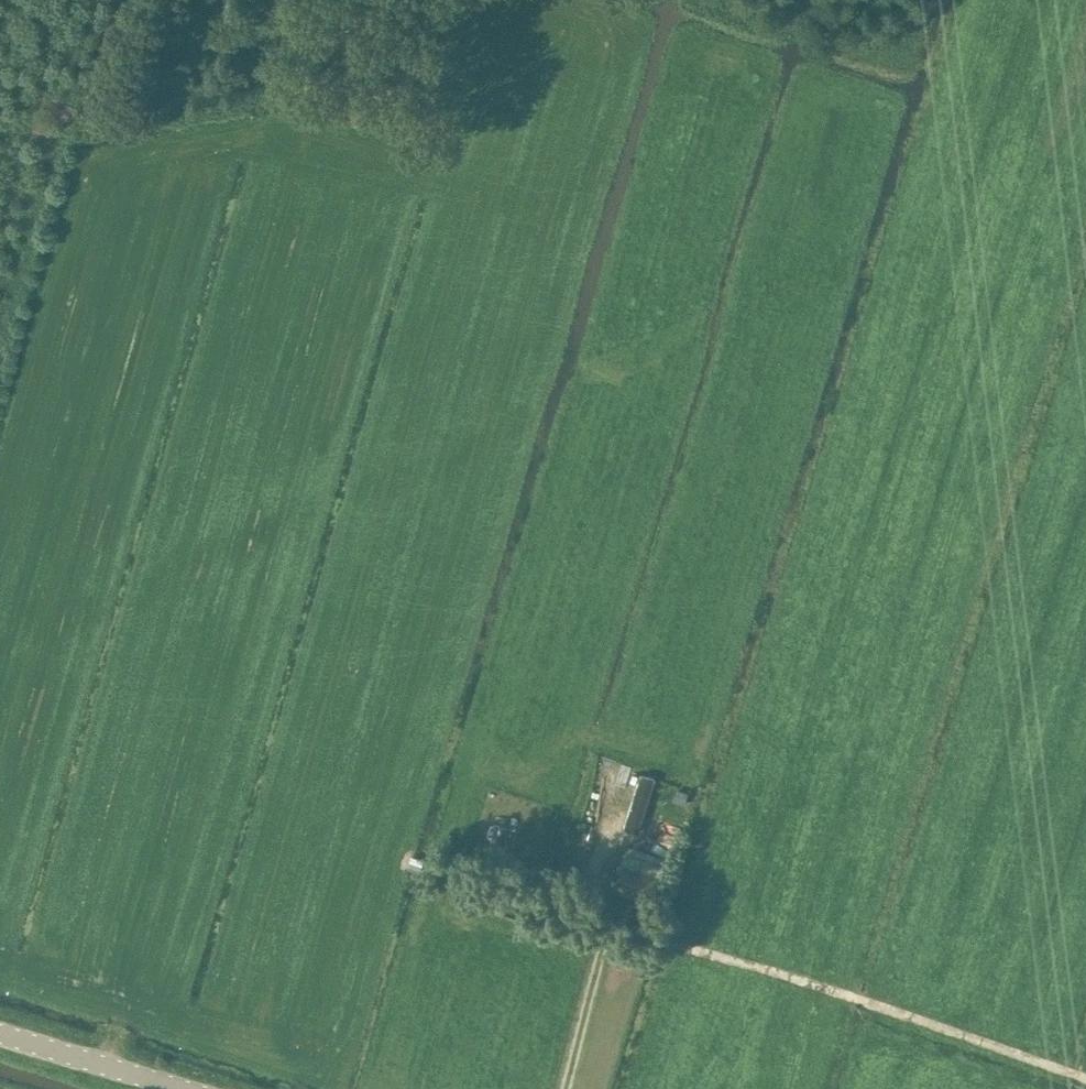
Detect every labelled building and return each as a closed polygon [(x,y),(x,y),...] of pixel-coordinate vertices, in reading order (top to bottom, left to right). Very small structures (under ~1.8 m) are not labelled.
[(615,886),(654,898),(661,878),(621,866),(615,886)]
